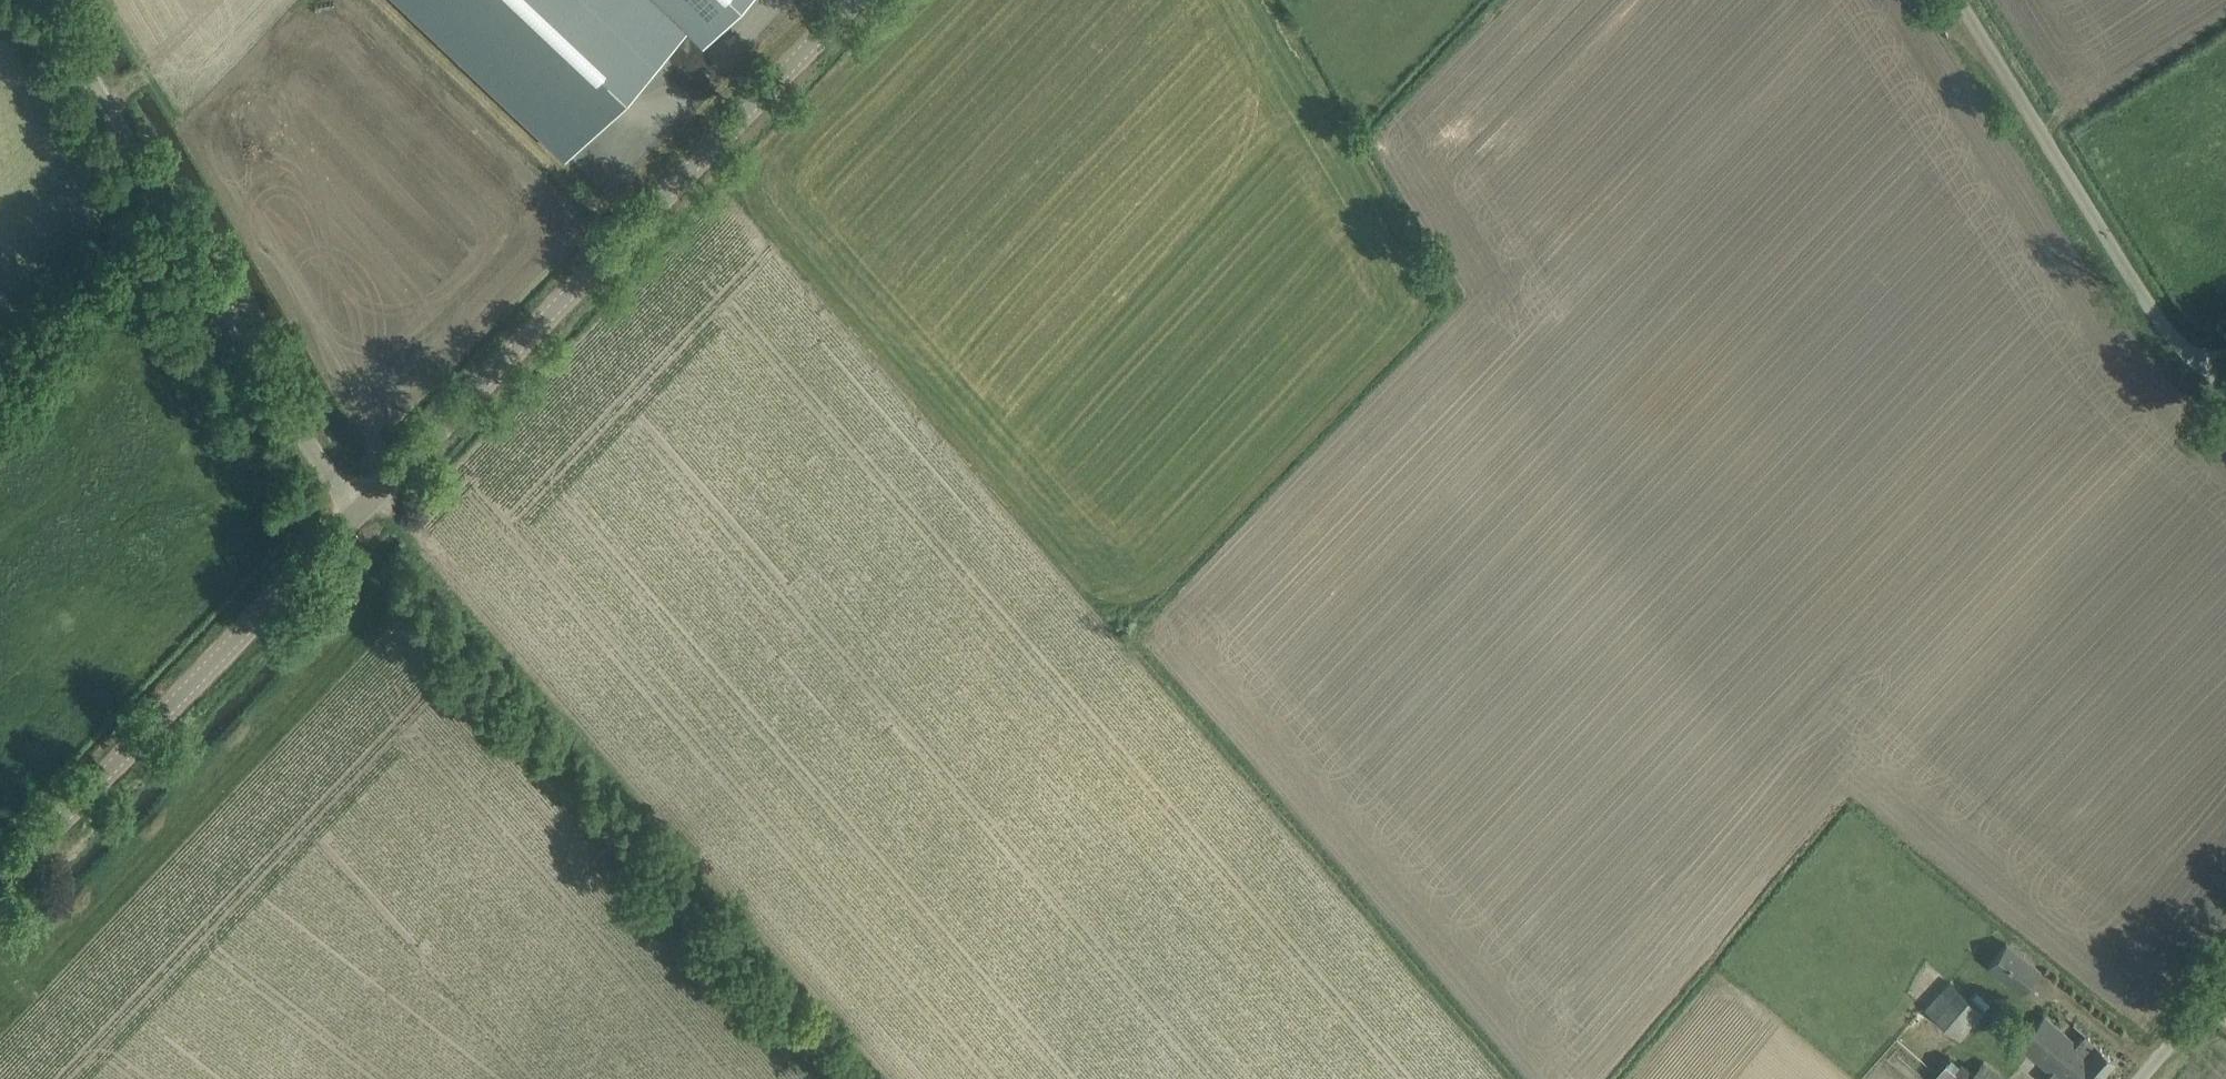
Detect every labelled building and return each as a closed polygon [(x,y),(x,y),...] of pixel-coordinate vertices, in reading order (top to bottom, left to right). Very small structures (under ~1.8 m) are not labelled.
[(739,0),(402,0),(564,153),(686,24),(702,40),(739,0)] [(1988,965),(2021,992),(2039,970),(2007,943),(1988,965)] [(1924,1007),(1961,1039),(1990,1003),(1976,990),(1969,997),(1950,980),(1924,1007)] [(2020,1045),(2051,1072),(2045,1078),(2098,1078),(2115,1060),(2085,1033),(2076,1044),(2045,1017),(2020,1045)] [(2005,1077),(1984,1060),(1972,1074),(1951,1056),(1931,1078),(2004,1078),(2005,1077)]
